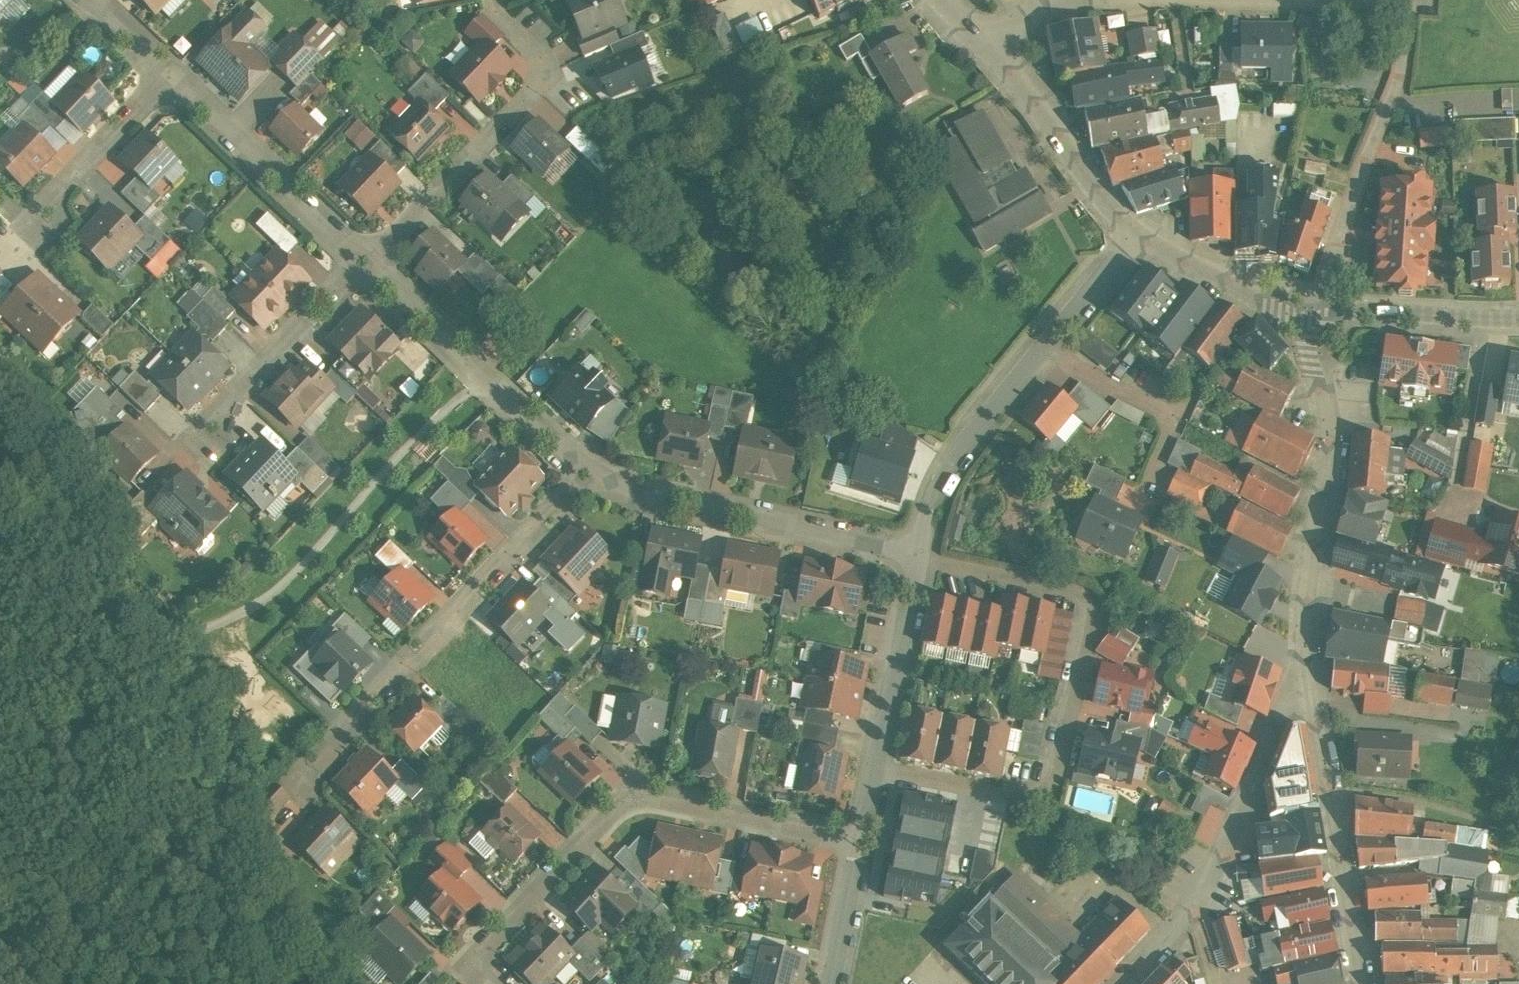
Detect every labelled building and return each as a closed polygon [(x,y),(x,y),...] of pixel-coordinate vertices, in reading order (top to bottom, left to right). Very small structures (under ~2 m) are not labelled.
[(16,0),(0,0),(0,17),(16,0)] [(156,14),(160,9),(171,20),(190,0),(142,0),(156,14)] [(569,3),(584,39),(584,40),(612,28),(625,23),(615,0),(614,0),(609,2),(608,0),(576,0),(569,3)] [(818,20),(861,0),(809,0),(818,20)] [(247,12),(200,62),(240,100),(274,65),(270,60),(253,44),(266,31),(247,12)] [(762,37),(755,19),(728,29),(723,15),(707,21),(720,54),(762,37)] [(503,37),(483,18),(468,33),(481,46),(485,42),(492,49),(503,37)] [(342,23),(331,34),(340,43),(351,31),(342,23)] [(1095,23),(1049,32),(1057,79),(1104,70),(1095,23)] [(320,24),(302,42),(322,61),(340,43),(331,34),(320,24)] [(612,28),(584,40),(584,39),(578,41),(586,57),(610,47),(618,43),(612,28)] [(1291,28),(1242,28),(1242,66),(1272,66),(1272,81),(1291,82),(1291,28)] [(1156,30),(1129,35),(1133,59),(1160,54),(1156,30)] [(618,43),(610,47),(616,60),(638,51),(639,52),(649,47),(643,33),(618,43)] [(302,42),(294,35),(270,60),(274,65),(297,87),(310,74),(322,61),(302,42)] [(861,37),(839,50),(847,63),(858,56),(863,65),(869,61),(869,59),(873,57),(861,37)] [(873,57),(869,59),(869,61),(877,73),(879,72),(901,110),(928,95),(906,58),(917,52),(908,37),(873,57)] [(481,46),(452,76),(479,102),(489,91),(491,94),(504,81),(501,78),(512,68),(492,49),(485,42),(481,46)] [(1234,45),(1220,45),(1219,74),(1234,74),(1234,45)] [(616,60),(596,69),(603,86),(605,86),(610,98),(653,84),(639,52),(638,51),(616,60)] [(406,83),(418,71),(404,56),(392,68),(406,83)] [(1161,63),(1122,68),(1127,88),(1164,83),(1161,63)] [(1122,68),(1070,78),(1076,109),(1129,99),(1127,88),(1122,68)] [(297,87),(290,95),(302,106),(322,85),(310,74),(297,87)] [(56,106),(69,119),(82,132),(111,100),(85,75),(56,106)] [(449,97),(426,75),(409,93),(420,104),(421,103),(432,115),(449,97)] [(1236,86),(1210,90),(1212,100),(1216,99),(1221,124),(1237,122),(1240,106),(1236,86)] [(1502,91),(1503,113),(1518,112),(1518,90),(1502,91)] [(270,103),(277,112),(291,101),(284,92),(270,103)] [(56,106),(43,94),(31,107),(51,127),(56,132),(69,119),(56,106)] [(1212,100),(1169,107),(1171,117),(1145,122),(1148,137),(1221,124),(1216,99),(1212,100)] [(1140,102),(1085,113),(1092,149),(1148,137),(1145,122),(1144,114),(1148,113),(1145,102),(1141,103),(1140,102)] [(420,104),(411,113),(406,114),(399,120),(400,126),(391,135),(417,160),(447,128),(432,115),(421,103),(420,104)] [(51,127),(31,107),(18,120),(25,127),(26,126),(40,139),(51,127)] [(295,107),(273,130),(278,135),(278,138),(283,143),(286,143),(299,155),(321,132),(295,107)] [(1018,176),(982,114),(948,133),(953,143),(935,154),(976,225),(978,224),(981,230),(974,234),(985,253),(1004,242),(1000,235),(1014,227),(1018,234),(1051,215),(1026,171),(1018,176)] [(1516,119),(1454,122),(1454,132),(1455,144),(1517,141),(1516,119)] [(341,135),(359,152),(374,137),(356,120),(341,135)] [(538,122),(514,148),(543,175),(567,150),(538,122)] [(8,145),(3,146),(3,151),(0,154),(0,158),(10,168),(6,172),(23,187),(55,154),(40,139),(26,126),(25,127),(8,145)] [(600,150),(577,128),(566,140),(589,162),(600,150)] [(1236,137),(1204,137),(1203,130),(1190,132),(1191,152),(1192,161),(1211,161),(1236,161),(1236,137)] [(1190,132),(1172,135),(1175,155),(1191,152),(1190,132)] [(1454,132),(1420,136),(1422,148),(1455,144),(1454,132)] [(175,161),(148,135),(123,161),(139,176),(150,187),(175,161)] [(1172,135),(1101,151),(1113,187),(1164,170),(1175,155),(1172,135)] [(407,167),(381,142),(368,155),(394,180),(407,167)] [(616,165),(600,150),(589,162),(604,177),(616,165)] [(394,180),(368,155),(367,156),(369,158),(369,168),(359,178),(355,173),(341,188),(369,215),(379,205),(381,205),(399,186),(399,184),(394,180)] [(109,159),(99,168),(109,179),(119,170),(109,159)] [(1211,161),(1192,161),(1192,173),(1211,174),(1211,161)] [(1304,173),(1326,176),(1327,165),(1305,163),(1304,173)] [(1164,174),(1122,187),(1138,214),(1179,201),(1178,200),(1189,196),(1189,171),(1171,177),(1169,172),(1164,174)] [(1253,174),(1237,173),(1237,205),(1253,204),(1253,180),(1253,174)] [(150,187),(139,176),(122,194),(144,216),(162,198),(150,187)] [(501,187),(489,176),(481,185),(478,185),(473,190),(473,193),(463,203),(465,205),(462,208),(462,213),(472,222),(476,222),(479,219),(490,229),(498,221),(498,215),(513,201),(514,199),(501,187)] [(535,198),(512,176),(501,187),(514,199),(513,201),(520,207),(526,207),(535,198)] [(1280,181),(1253,180),(1253,204),(1257,205),(1280,204),(1280,181)] [(1405,187),(1399,187),(1399,186),(1397,186),(1397,187),(1393,187),(1393,186),(1391,186),(1386,186),(1386,185),(1383,185),(1383,188),(1384,188),(1383,192),(1383,194),(1383,198),(1382,200),(1383,200),(1383,204),(1382,204),(1382,206),(1383,206),(1382,210),(1382,212),(1382,217),(1381,217),(1381,218),(1382,219),(1381,222),(1381,224),(1381,229),(1380,228),(1380,230),(1379,230),(1379,231),(1380,231),(1379,241),(1379,242),(1380,242),(1379,243),(1380,243),(1380,247),(1379,248),(1379,249),(1380,249),(1379,253),(1379,255),(1379,260),(1378,260),(1378,262),(1379,262),(1378,266),(1378,268),(1378,272),(1377,272),(1377,274),(1378,274),(1378,278),(1377,278),(1377,280),(1377,284),(1376,286),(1379,287),(1379,286),(1384,287),(1386,287),(1390,287),(1392,288),(1392,287),(1398,287),(1397,293),(1415,295),(1415,289),(1421,289),(1421,290),(1423,290),(1423,287),(1423,284),(1424,284),(1424,282),(1423,282),(1423,278),(1424,278),(1424,276),(1424,272),(1424,271),(1424,266),(1425,266),(1425,264),(1424,264),(1425,261),(1425,259),(1425,255),(1426,255),(1426,253),(1431,253),(1433,226),(1428,225),(1428,224),(1427,223),(1428,219),(1428,218),(1428,214),(1429,212),(1428,212),(1428,208),(1429,208),(1429,206),(1429,202),(1429,201),(1429,196),(1430,196),(1430,194),(1429,194),(1430,191),(1430,189),(1428,189),(1422,189),(1423,183),(1405,181),(1405,187)] [(1233,186),(1192,185),(1192,242),(1234,243),(1233,186)] [(1296,228),(1284,224),(1278,262),(1296,268),(1297,263),(1311,268),(1316,254),(1318,255),(1338,196),(1309,188),(1296,228)] [(1505,190),(1485,191),(1486,203),(1476,204),(1478,235),(1479,235),(1479,245),(1470,245),(1471,277),(1481,276),(1482,289),(1501,288),(1501,285),(1511,285),(1509,243),(1508,243),(1508,234),(1517,234),(1515,192),(1505,193),(1505,190)] [(1257,216),(1237,215),(1237,260),(1273,262),(1273,217),(1279,217),(1280,204),(1257,205),(1257,216)] [(133,230),(110,209),(79,241),(109,269),(133,244),(140,237),(133,230)] [(300,244),(268,213),(256,226),(281,249),(278,252),(285,259),(300,244)] [(171,242),(145,217),(133,230),(140,237),(133,244),(152,262),(171,242)] [(466,264),(432,232),(411,255),(423,267),(419,272),(439,292),(458,272),(466,264)] [(285,259),(278,252),(255,276),(287,306),(294,300),(292,298),(308,282),(285,259)] [(481,257),(470,268),(466,264),(458,272),(482,296),(501,276),(481,257)] [(1144,267),(1115,305),(1129,316),(1125,322),(1142,335),(1172,296),(1167,292),(1171,288),(1144,267)] [(0,278),(0,301),(14,287),(2,276),(0,278)] [(287,306),(255,276),(233,299),(240,306),(264,328),(280,312),(281,313),(287,306)] [(36,279),(7,309),(8,316),(24,332),(55,299),(55,295),(48,288),(46,288),(36,279)] [(1183,283),(1142,335),(1175,359),(1183,349),(1219,302),(1183,283)] [(230,302),(214,287),(202,300),(203,301),(226,322),(240,306),(233,299),(230,302)] [(55,299),(24,332),(42,348),(49,340),(52,343),(56,343),(62,336),(62,332),(78,316),(66,305),(64,307),(55,299)] [(226,322),(203,301),(187,318),(213,343),(229,325),(226,322)] [(1219,302),(1183,349),(1196,359),(1211,371),(1247,324),(1219,302)] [(114,326),(93,306),(84,315),(84,321),(103,338),(114,326)] [(361,310),(330,342),(344,356),(357,368),(358,367),(388,336),(361,310)] [(1287,353),(1257,321),(1237,344),(1238,346),(1256,362),(1269,374),(1274,369),(1286,381),(1296,371),(1287,354),(1287,353)] [(1071,346),(1106,369),(1117,353),(1082,330),(1071,346)] [(227,367),(193,336),(173,357),(207,389),(227,367)] [(1433,346),(1409,343),(1409,346),(1387,342),(1383,371),(1385,371),(1383,386),(1401,388),(1400,397),(1415,399),(1415,401),(1427,403),(1429,392),(1447,395),(1449,380),(1451,381),(1455,352),(1433,349),(1433,346)] [(1256,362),(1238,346),(1236,349),(1234,347),(1229,353),(1248,363),(1248,360),(1254,365),(1256,362)] [(1196,359),(1183,349),(1175,359),(1170,367),(1185,374),(1196,359)] [(357,368),(344,356),(330,370),(357,395),(371,379),(358,367),(357,368)] [(207,389),(173,357),(153,378),(187,409),(207,389)] [(1512,359),(1504,405),(1505,405),(1506,399),(1518,401),(1518,360),(1512,359)] [(298,375),(293,370),(266,399),(267,400),(268,398),(297,426),(333,389),(308,365),(298,375)] [(1296,389),(1249,365),(1241,380),(1234,394),(1280,418),(1296,389)] [(1241,380),(1218,367),(1211,382),(1234,394),(1241,380)] [(161,397),(135,372),(119,389),(145,414),(161,397)] [(548,400),(583,432),(609,403),(575,372),(548,400)] [(83,377),(62,397),(89,424),(109,404),(83,377)] [(1111,408),(1080,383),(1066,401),(1075,408),(1070,413),(1092,430),(1111,408)] [(1049,387),(1022,419),(1048,440),(1070,413),(1075,408),(1066,401),(1049,387)] [(1498,390),(1482,387),(1476,424),(1492,426),(1498,390)] [(754,397),(733,392),(729,409),(725,428),(745,432),(745,431),(747,431),(754,397)] [(729,409),(712,406),(707,427),(708,428),(706,437),(722,440),(725,428),(729,409)] [(1197,408),(1190,425),(1197,429),(1205,412),(1197,408)] [(62,421),(68,430),(81,421),(74,412),(62,421)] [(1316,442),(1263,414),(1250,440),(1244,452),(1299,481),(1316,442)] [(1062,449),(1081,425),(1070,416),(1051,440),(1062,449)] [(707,427),(673,420),(670,437),(664,436),(659,458),(700,466),(706,437),(708,428),(707,427)] [(835,489),(898,507),(909,470),(927,475),(937,443),(880,426),(875,441),(851,434),(835,489)] [(156,456),(126,428),(101,454),(130,483),(156,456)] [(1245,456),(1189,428),(1183,442),(1238,470),(1245,456)] [(747,431),(745,431),(745,432),(736,474),(755,478),(755,476),(785,483),(794,441),(747,431)] [(1250,440),(1235,432),(1229,444),(1244,452),(1250,440)] [(1389,439),(1354,436),(1351,473),(1350,473),(1349,487),(1350,487),(1349,492),(1384,495),(1385,483),(1401,484),(1404,453),(1388,452),(1389,439)] [(339,468),(308,439),(298,449),(329,479),(339,468)] [(262,443),(250,456),(247,453),(226,475),(263,511),(275,499),(276,500),(279,497),(278,495),(290,483),(297,490),(302,484),(303,483),(284,464),(262,443)] [(1452,464),(1416,444),(1410,456),(1450,478),(1452,464)] [(1199,458),(1180,448),(1171,466),(1190,475),(1199,458)] [(329,479),(298,449),(284,464),(303,483),(302,484),(313,495),(329,479)] [(539,479),(513,454),(507,454),(501,460),(501,466),(493,475),(487,475),(480,483),(480,488),(485,493),(485,499),(494,507),(500,507),(507,515),(513,514),(520,508),(519,505),(539,484),(539,479)] [(1214,465),(1199,458),(1190,475),(1206,482),(1214,465)] [(1489,464),(1470,460),(1465,488),(1485,491),(1489,464)] [(1248,481),(1214,465),(1206,482),(1241,498),(1241,497),(1248,481)] [(1125,481),(1105,471),(1093,467),(1085,485),(1100,492),(1097,500),(1099,501),(1113,508),(1125,481)] [(1301,492),(1255,468),(1248,481),(1241,497),(1286,521),(1301,492)] [(1211,486),(1180,472),(1169,496),(1199,510),(1211,486)] [(156,505),(151,510),(160,518),(164,522),(164,528),(168,532),(174,532),(191,548),(207,532),(210,536),(211,536),(228,517),(194,484),(196,482),(187,473),(156,505)] [(468,499),(449,481),(431,501),(440,510),(449,501),(458,510),(468,499)] [(143,493),(119,518),(140,539),(141,538),(160,518),(151,510),(156,505),(143,493)] [(1404,511),(1356,497),(1345,533),(1396,548),(1402,528),(1418,533),(1423,514),(1406,508),(1404,511)] [(1099,501),(1097,500),(1080,536),(1124,557),(1130,543),(1133,542),(1136,536),(1135,533),(1141,520),(1113,508),(1099,501)] [(1284,524),(1249,506),(1233,537),(1278,559),(1292,528),(1284,524)] [(469,527),(454,513),(432,537),(463,566),(485,542),(476,533),(476,531),(471,527),(469,527)] [(1471,539),(1466,557),(1483,562),(1482,565),(1518,575),(1518,522),(1496,515),(1488,544),(1471,539)] [(948,516),(945,538),(958,540),(961,518),(948,516)] [(140,539),(119,518),(110,528),(134,559),(148,545),(141,538),(140,539)] [(1472,533),(1437,523),(1427,559),(1462,569),(1466,557),(1471,539),(1472,533)] [(579,524),(543,562),(553,571),(574,591),(575,590),(591,573),(595,577),(603,568),(599,564),(610,553),(579,524)] [(207,532),(191,548),(195,552),(196,552),(199,555),(204,555),(214,544),(214,539),(211,536),(210,536),(207,532)] [(701,541),(653,532),(642,591),(662,595),(667,573),(692,578),(694,578),(696,565),(701,541)] [(1394,551),(1341,535),(1332,567),(1410,591),(1409,594),(1425,599),(1426,596),(1434,598),(1442,570),(1409,560),(1405,572),(1389,567),(1394,551)] [(414,564),(391,542),(375,558),(396,577),(402,570),(405,573),(414,564)] [(779,555),(730,546),(725,571),(722,588),(728,589),(771,597),(779,555)] [(1163,589),(1176,553),(1164,548),(1151,585),(1163,589)] [(837,566),(821,563),(821,566),(807,563),(801,594),(800,602),(801,603),(821,606),(820,608),(843,612),(843,611),(856,613),(858,600),(860,601),(865,575),(851,572),(851,570),(836,568),(837,566)] [(711,568),(696,565),(694,578),(694,579),(692,578),(688,600),(705,603),(711,568)] [(1247,565),(1223,607),(1257,626),(1281,583),(1247,565)] [(725,571),(711,568),(705,603),(725,607),(728,589),(722,588),(725,571)] [(405,573),(402,570),(396,577),(372,602),(389,619),(393,616),(405,628),(432,599),(405,573)] [(574,591),(553,571),(544,582),(568,605),(579,594),(575,590),(574,591)] [(544,582),(541,579),(530,591),(551,610),(550,612),(562,623),(574,610),(568,605),(544,582)] [(530,591),(523,584),(490,618),(518,645),(538,624),(535,622),(547,609),(550,612),(551,610),(530,591)] [(801,594),(784,591),(780,617),(798,620),(801,603),(800,602),(801,594)] [(957,602),(933,597),(924,645),(947,650),(957,602)] [(1030,603),(1005,598),(1003,612),(997,646),(1019,651),(1030,603)] [(1427,605),(1398,600),(1393,625),(1423,630),(1427,605)] [(980,607),(957,602),(947,650),(970,655),(980,607)] [(1053,608),(1030,603),(1019,651),(1039,655),(1042,656),(1043,656),(1052,612),(1053,608)] [(1003,612),(980,607),(970,655),(994,660),(997,646),(1003,612)] [(1073,616),(1052,612),(1043,656),(1042,656),(1038,675),(1060,680),(1073,616)] [(1393,625),(1344,616),(1335,613),(1335,612),(1334,612),(1326,657),(1383,663),(1387,642),(1420,648),(1423,631),(1423,630),(1393,625)] [(372,639),(346,614),(332,628),(341,637),(342,636),(359,652),(372,639)] [(1111,633),(1097,652),(1122,667),(1132,651),(1115,641),(1118,637),(1111,633)] [(341,637),(314,666),(343,694),(371,664),(359,652),(342,636),(341,637)] [(849,651),(821,646),(819,657),(846,663),(849,651)] [(846,663),(819,657),(817,666),(813,665),(810,680),(808,680),(861,691),(866,667),(846,663)] [(1280,672),(1238,658),(1231,677),(1235,679),(1227,701),(1227,703),(1244,708),(1265,715),(1280,672)] [(1390,668),(1334,663),(1332,690),(1354,692),(1354,697),(1365,699),(1387,700),(1390,668)] [(1130,675),(1104,668),(1096,704),(1132,713),(1139,714),(1140,710),(1143,697),(1147,698),(1153,675),(1131,670),(1130,675)] [(1449,681),(1413,674),(1408,699),(1444,705),(1449,681)] [(861,691),(808,680),(805,698),(809,699),(807,709),(834,715),(855,719),(861,691)] [(1244,708),(1227,703),(1227,701),(1210,695),(1204,712),(1237,727),(1244,708)] [(465,717),(444,696),(428,713),(440,725),(439,726),(449,735),(465,717)] [(665,707),(620,698),(612,742),(657,750),(665,707)] [(1012,698),(1009,714),(1034,718),(1037,702),(1012,698)] [(763,705),(737,699),(731,729),(757,734),(763,705)] [(1387,700),(1365,699),(1364,712),(1389,714),(1390,701),(1387,700)] [(428,713),(414,700),(405,710),(403,710),(398,715),(398,717),(389,726),(416,751),(428,738),(439,726),(440,725),(428,713)] [(564,718),(550,705),(539,717),(564,741),(576,729),(564,718)] [(603,732),(575,707),(564,718),(576,729),(592,744),(603,732)] [(834,715),(807,709),(804,724),(831,729),(834,715)] [(944,717),(910,710),(900,760),(933,767),(944,717)] [(1153,713),(1140,710),(1139,714),(1132,713),(1129,724),(1150,729),(1153,713)] [(1173,724),(1157,716),(1151,729),(1167,737),(1173,724)] [(976,723),(944,717),(933,767),(966,773),(976,723)] [(1046,726),(1024,721),(1017,755),(1039,759),(1046,726)] [(1129,724),(1117,721),(1114,737),(1135,742),(1133,751),(1145,754),(1151,729),(1150,729),(1129,724)] [(1255,746),(1223,732),(1223,733),(1200,722),(1189,747),(1210,756),(1211,755),(1213,756),(1245,770),(1255,746)] [(1009,730),(976,723),(966,773),(999,780),(1009,730)] [(831,729),(804,724),(800,742),(835,750),(839,731),(831,729)] [(449,735),(439,726),(428,738),(437,746),(442,746),(449,739),(449,735)] [(737,734),(702,727),(693,770),(698,771),(701,777),(712,779),(717,775),(729,777),(737,734)] [(1305,728),(1286,731),(1263,788),(1314,779),(1305,728)] [(1114,737),(1089,732),(1080,772),(1096,776),(1130,784),(1135,763),(1131,762),(1133,751),(1135,742),(1114,737)] [(1410,739),(1391,738),(1391,739),(1382,739),(1382,738),(1357,736),(1356,755),(1360,755),(1359,775),(1408,778),(1410,739)] [(542,773),(573,803),(600,775),(568,745),(557,756),(542,773)] [(544,748),(533,760),(533,764),(542,773),(557,756),(549,748),(544,748)] [(845,758),(803,749),(800,765),(805,766),(800,790),(798,790),(798,791),(836,799),(845,758)] [(368,752),(337,784),(366,812),(373,805),(373,804),(378,804),(382,800),(381,795),(382,795),(393,783),(397,779),(391,773),(368,752)] [(1213,756),(1207,770),(1204,778),(1235,792),(1245,770),(1213,756)] [(428,786),(402,761),(391,773),(397,779),(393,783),(413,802),(428,786)] [(521,793),(493,767),(479,782),(506,808),(521,793)] [(1207,770),(1200,767),(1197,775),(1204,778),(1207,770)] [(1080,772),(1075,771),(1072,783),(1093,788),(1096,776),(1080,772)] [(1314,779),(1263,788),(1269,820),(1318,809),(1314,779)] [(255,805),(252,807),(268,822),(290,799),(274,784),(255,805)] [(1231,800),(1204,787),(1199,798),(1226,811),(1231,800)] [(957,804),(905,794),(884,897),(936,908),(957,804)] [(1413,809),(1355,800),(1355,838),(1411,839),(1423,841),(1425,828),(1412,827),(1413,809)] [(1176,814),(1163,805),(1157,813),(1170,822),(1176,814)] [(539,838),(507,808),(484,832),(486,835),(487,843),(495,851),(503,851),(516,863),(539,838)] [(326,810),(295,843),(323,869),(353,836),(326,810)] [(1287,827),(1256,831),(1260,863),(1326,856),(1319,812),(1286,819),(1287,827)] [(1456,830),(1425,826),(1425,828),(1423,841),(1444,844),(1454,845),(1456,830)] [(682,882),(690,833),(681,831),(681,833),(659,828),(656,845),(651,870),(665,873),(664,878),(682,882)] [(690,833),(682,882),(700,885),(701,880),(712,882),(717,860),(721,841),(700,836),(700,835),(690,833)] [(640,838),(629,850),(626,847),(614,859),(636,880),(646,869),(651,870),(656,845),(645,843),(640,838)] [(1444,844),(1355,838),(1359,868),(1421,862),(1422,871),(1474,879),(1482,874),(1486,852),(1454,845),(1444,844)] [(472,866),(449,843),(436,857),(448,869),(459,879),(472,866)] [(775,853),(753,848),(749,866),(744,891),(774,897),(783,852),(776,851),(775,853)] [(799,855),(783,852),(774,897),(803,903),(807,883),(812,860),(798,857),(799,855)] [(998,856),(975,852),(970,880),(982,882),(995,869),(998,856)] [(1319,859),(1259,867),(1265,898),(1323,886),(1319,859)] [(736,864),(717,860),(712,882),(716,883),(715,888),(730,891),(736,864)] [(749,866),(736,864),(730,891),(730,893),(739,895),(744,891),(749,866)] [(630,900),(596,868),(563,903),(567,907),(568,909),(568,908),(570,910),(571,912),(572,911),(592,930),(600,921),(606,927),(615,918),(621,923),(631,912),(636,906),(630,900)] [(1255,868),(1237,869),(1237,883),(1257,882),(1255,868)] [(459,879),(448,869),(419,899),(452,930),(454,928),(458,928),(464,921),(464,917),(479,902),(459,884),(459,879)] [(1425,877),(1366,882),(1369,911),(1428,905),(1425,877)] [(1040,902),(1015,878),(1000,894),(1023,915),(1028,915),(1040,902)] [(1475,883),(1453,880),(1451,897),(1473,899),(1474,893),(1475,883)] [(821,885),(807,883),(803,903),(805,907),(802,922),(813,925),(821,885)] [(662,904),(643,886),(630,900),(636,906),(631,912),(653,934),(664,922),(654,913),(662,904)] [(1040,902),(1028,915),(1023,915),(1000,894),(995,889),(992,893),(987,898),(1015,924),(1016,929),(1015,929),(1057,969),(1079,946),(1075,941),(1078,938),(1040,902)] [(1323,890),(1261,904),(1265,922),(1286,917),(1289,929),(1330,920),(1323,890)] [(396,908),(378,891),(359,911),(381,932),(392,921),(387,917),(396,908)] [(1508,897),(1474,893),(1473,899),(1471,915),(1505,920),(1508,897)] [(1075,941),(1079,946),(1057,969),(1043,983),(1044,983),(1102,983),(1114,971),(1113,969),(1151,931),(1117,898),(1078,938),(1075,941)] [(990,905),(948,949),(985,983),(1044,983),(1043,983),(1057,969),(1015,929),(990,905)] [(1421,914),(1409,914),(1376,914),(1376,942),(1420,942),(1421,944),(1450,945),(1457,945),(1456,924),(1421,923),(1421,914)] [(1235,919),(1214,925),(1228,970),(1249,965),(1247,957),(1235,919)] [(392,921),(381,932),(364,950),(400,983),(401,983),(428,956),(392,921)] [(546,922),(523,945),(532,954),(551,934),(552,935),(556,931),(546,922)] [(1330,923),(1277,936),(1270,938),(1274,957),(1259,960),(1258,960),(1259,962),(1260,962),(1262,972),(1272,970),(1285,967),(1284,965),(1336,954),(1330,923)] [(517,970),(532,983),(548,983),(564,967),(560,964),(571,953),(552,935),(551,934),(532,954),(517,970)] [(608,965),(582,939),(572,949),(583,960),(575,969),(590,983),(608,965)] [(1434,946),(1412,946),(1382,946),(1384,975),(1436,975),(1438,977),(1460,977),(1460,981),(1497,981),(1497,954),(1450,955),(1450,945),(1437,945),(1434,946)] [(762,950),(754,983),(799,983),(805,960),(762,950)] [(1258,955),(1247,957),(1249,965),(1259,962),(1258,960),(1259,960),(1258,955)] [(1274,972),(1277,983),(1343,983),(1338,957),(1274,972)] [(1163,968),(1180,983),(1182,983),(1190,975),(1173,959),(1163,968)] [(687,972),(664,968),(661,983),(685,983),(687,972)] [(1149,983),(1180,983),(1163,968),(1149,983)] [(1272,970),(1262,972),(1264,983),(1275,983),(1272,970)]
